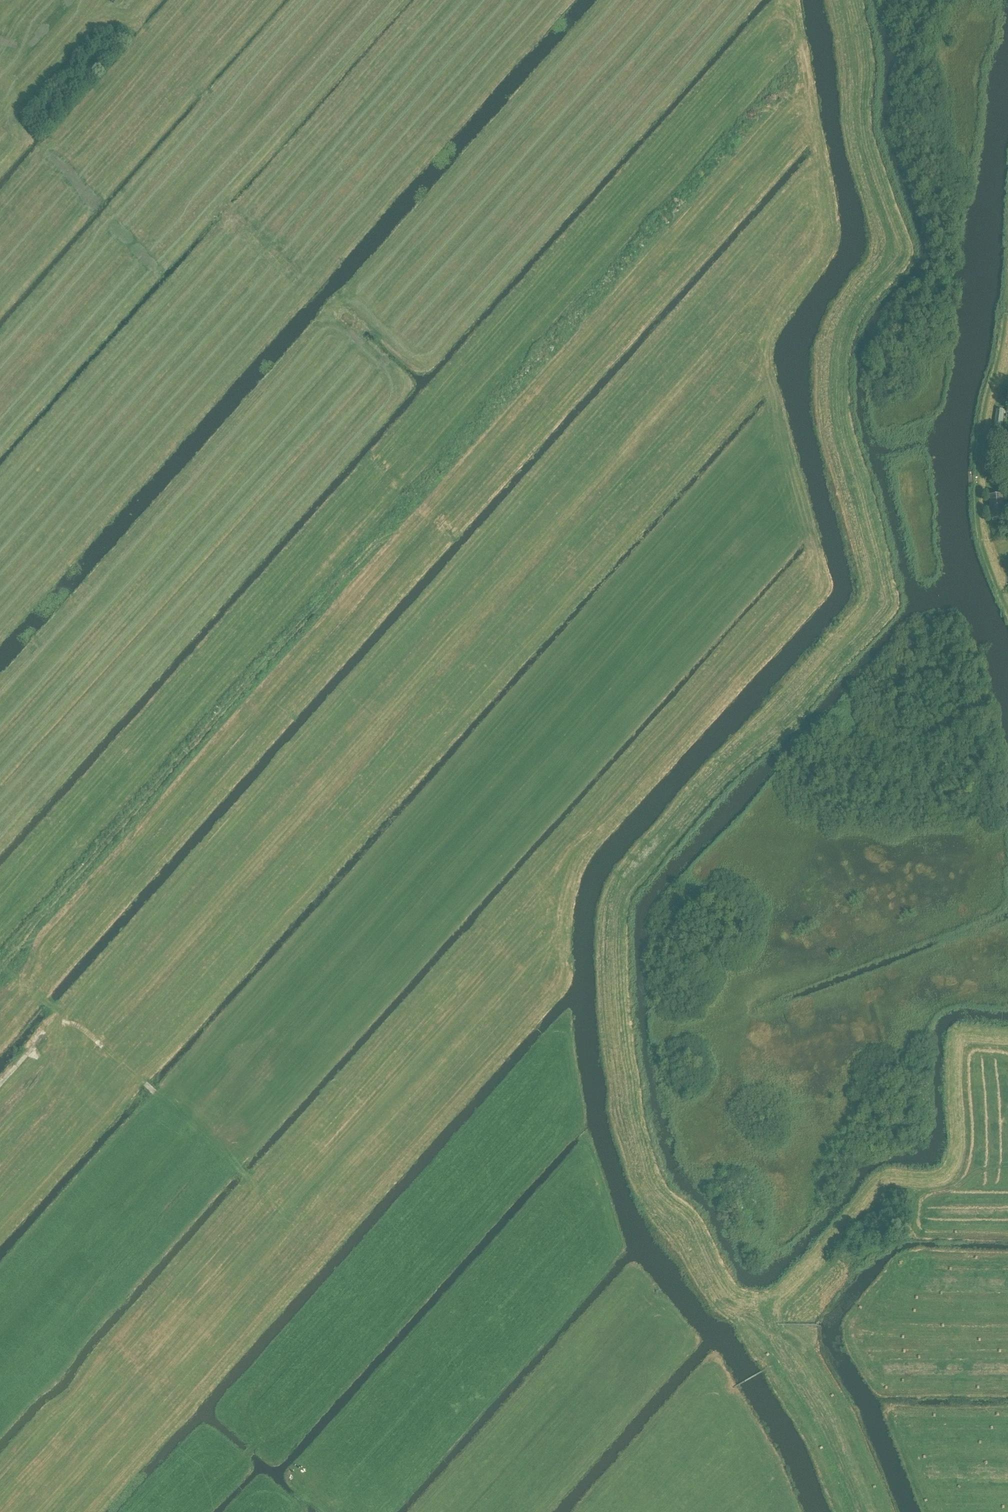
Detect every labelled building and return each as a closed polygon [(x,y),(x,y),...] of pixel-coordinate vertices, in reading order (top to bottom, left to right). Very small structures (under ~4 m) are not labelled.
[(1002,426),(1005,410),(997,409),(994,425),(1002,426)]
